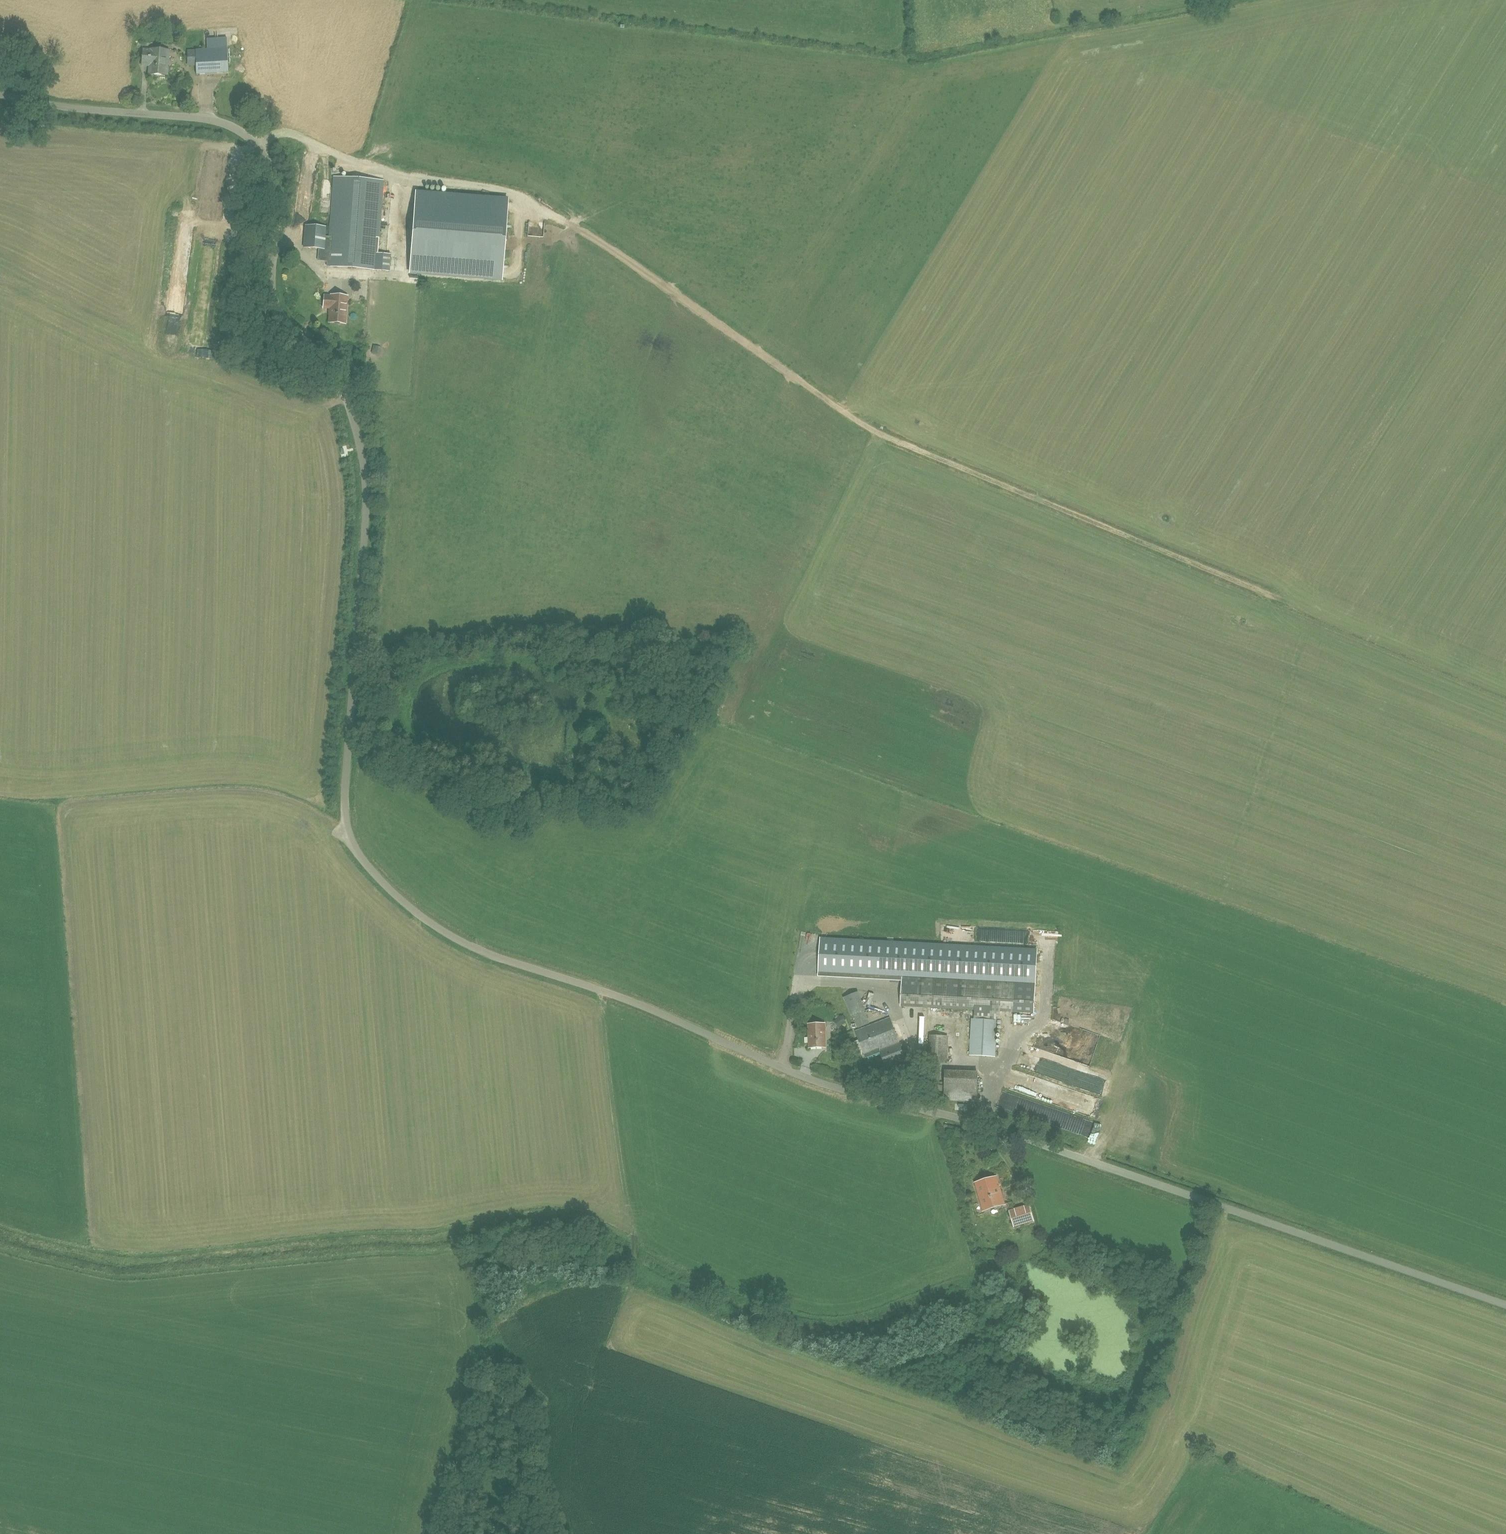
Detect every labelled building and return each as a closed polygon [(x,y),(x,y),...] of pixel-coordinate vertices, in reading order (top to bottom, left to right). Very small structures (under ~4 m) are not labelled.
[(227,72),(226,48),(225,41),(210,42),(210,49),(194,50),(195,74),(227,72)] [(166,75),(168,51),(151,49),(151,50),(143,50),(142,63),(150,63),(149,74),(166,75)] [(314,190),(314,176),(305,176),(305,189),(314,190)] [(304,248),(319,249),(328,250),(326,266),(376,271),(383,181),(334,177),(329,237),(325,236),(325,227),(305,225),(304,248)] [(501,279),(507,200),(416,193),(410,273),(501,279)] [(397,261),(390,263),(393,270),(400,268),(397,261)] [(344,324),(346,297),(331,296),(331,297),(324,296),(323,308),(330,308),(329,322),(344,324)] [(1014,1009),(1017,947),(904,941),(901,1004),(975,1007),(974,1019),(972,1019),(970,1055),(995,1056),(996,1020),(1000,1020),(1001,1009),(1014,1009)] [(851,1016),(863,1012),(860,1001),(847,1005),(851,1016)] [(886,1067),(906,1059),(889,1017),(855,1030),(866,1057),(880,1052),(886,1067)] [(824,1024),(809,1024),(810,1047),(825,1047),(824,1024)] [(977,1101),(978,1071),(945,1070),(943,1100),(977,1101)] [(1042,1086),(1046,1077),(1037,1074),(1033,1083),(1042,1086)] [(1001,1091),(1015,1096),(1018,1086),(1004,1081),(1001,1091)] [(984,1211),(1005,1204),(997,1176),(975,1183),(984,1211)] [(1014,1227),(1034,1221),(1029,1204),(1009,1210),(1014,1227)]
